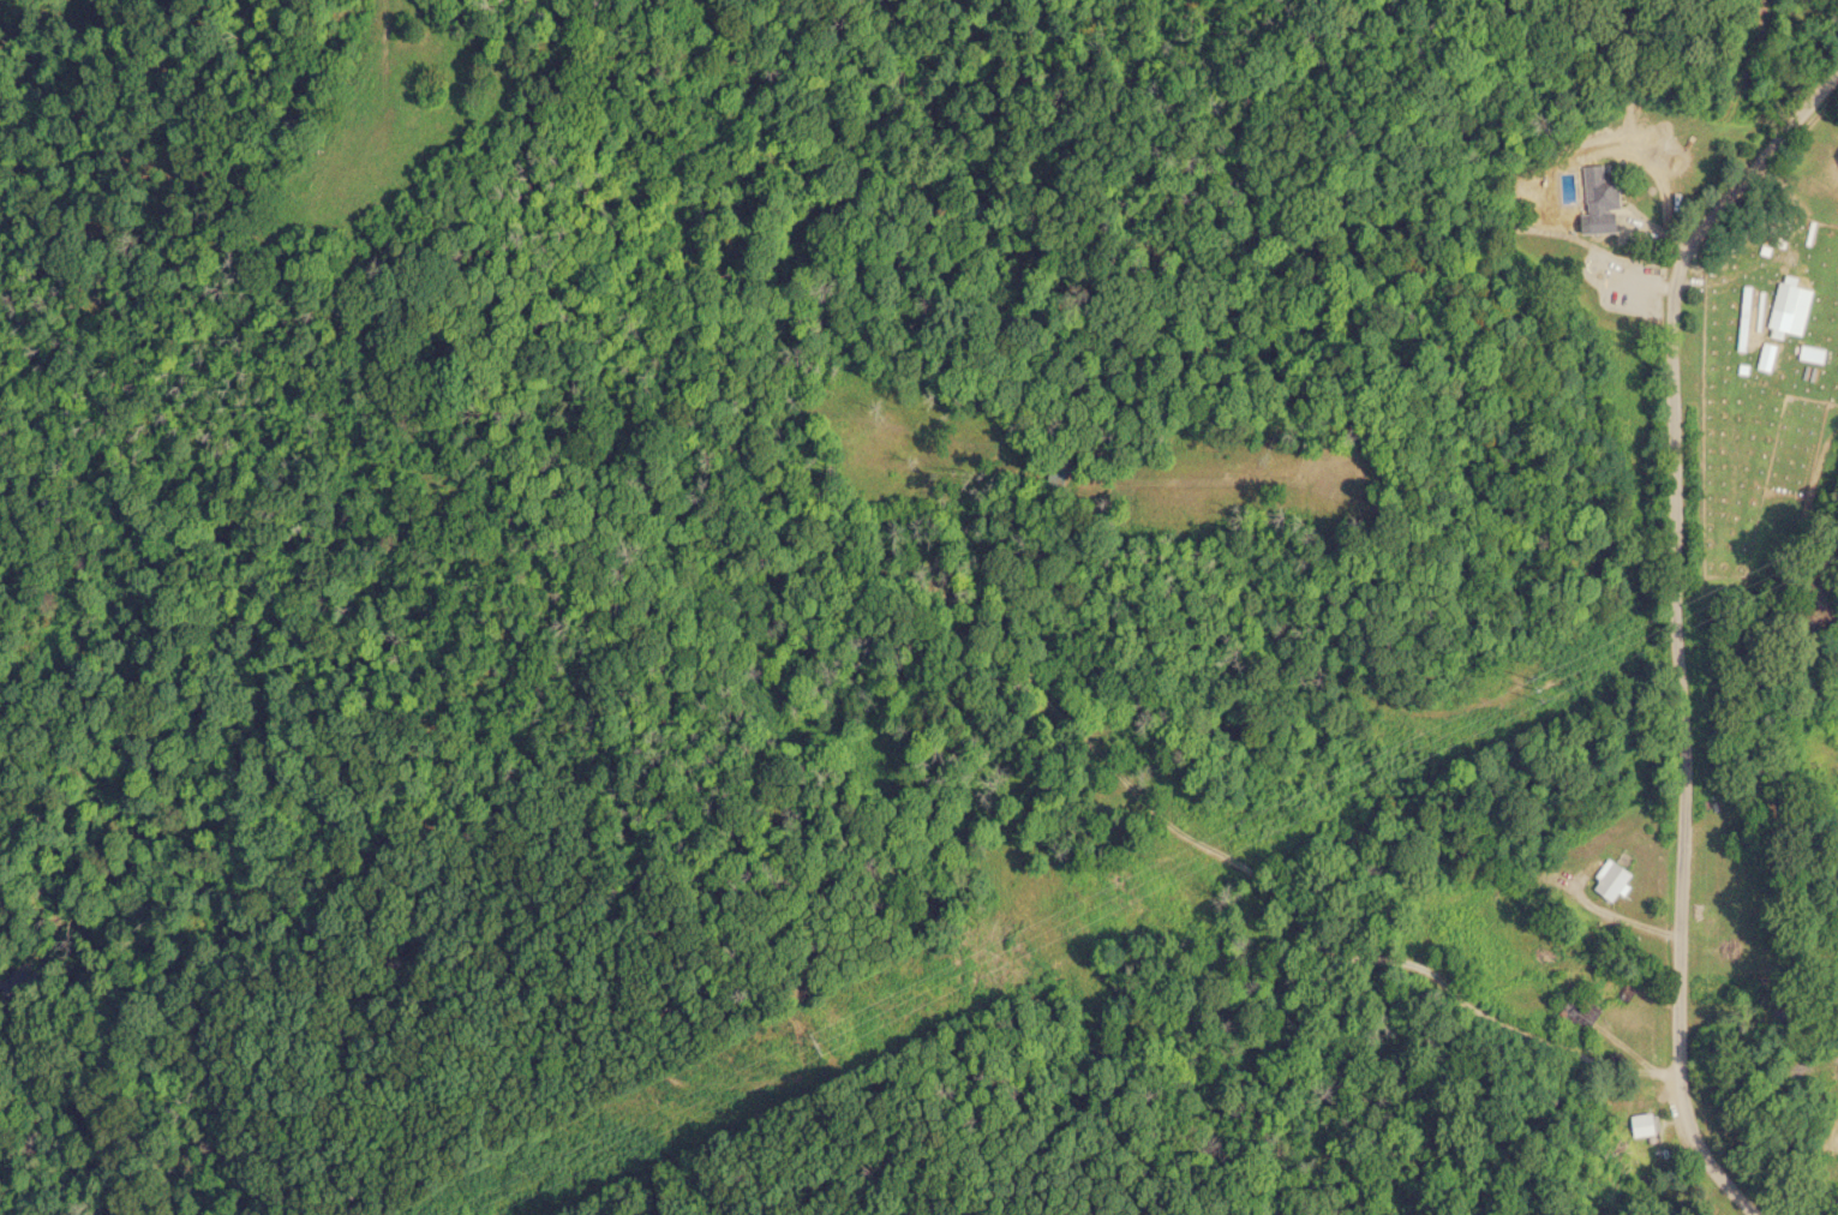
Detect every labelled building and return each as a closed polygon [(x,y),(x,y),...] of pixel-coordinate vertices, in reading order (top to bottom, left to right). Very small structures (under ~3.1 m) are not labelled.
[(1580,165),(1582,233),(1609,232),(1609,208),(1615,208),(1614,180),(1602,180),(1601,164),(1580,165)] [(1765,336),(1783,340),(1797,277),(1778,273),(1765,336)] [(1820,362),(1821,347),(1797,346),(1796,360),(1820,362)] [(1626,874),(1605,859),(1585,888),(1607,902),(1626,874)] [(1585,1031),(1597,1014),(1562,989),(1550,1006),(1585,1031)] [(1658,1132),(1653,1111),(1627,1117),(1632,1138),(1658,1132)]
